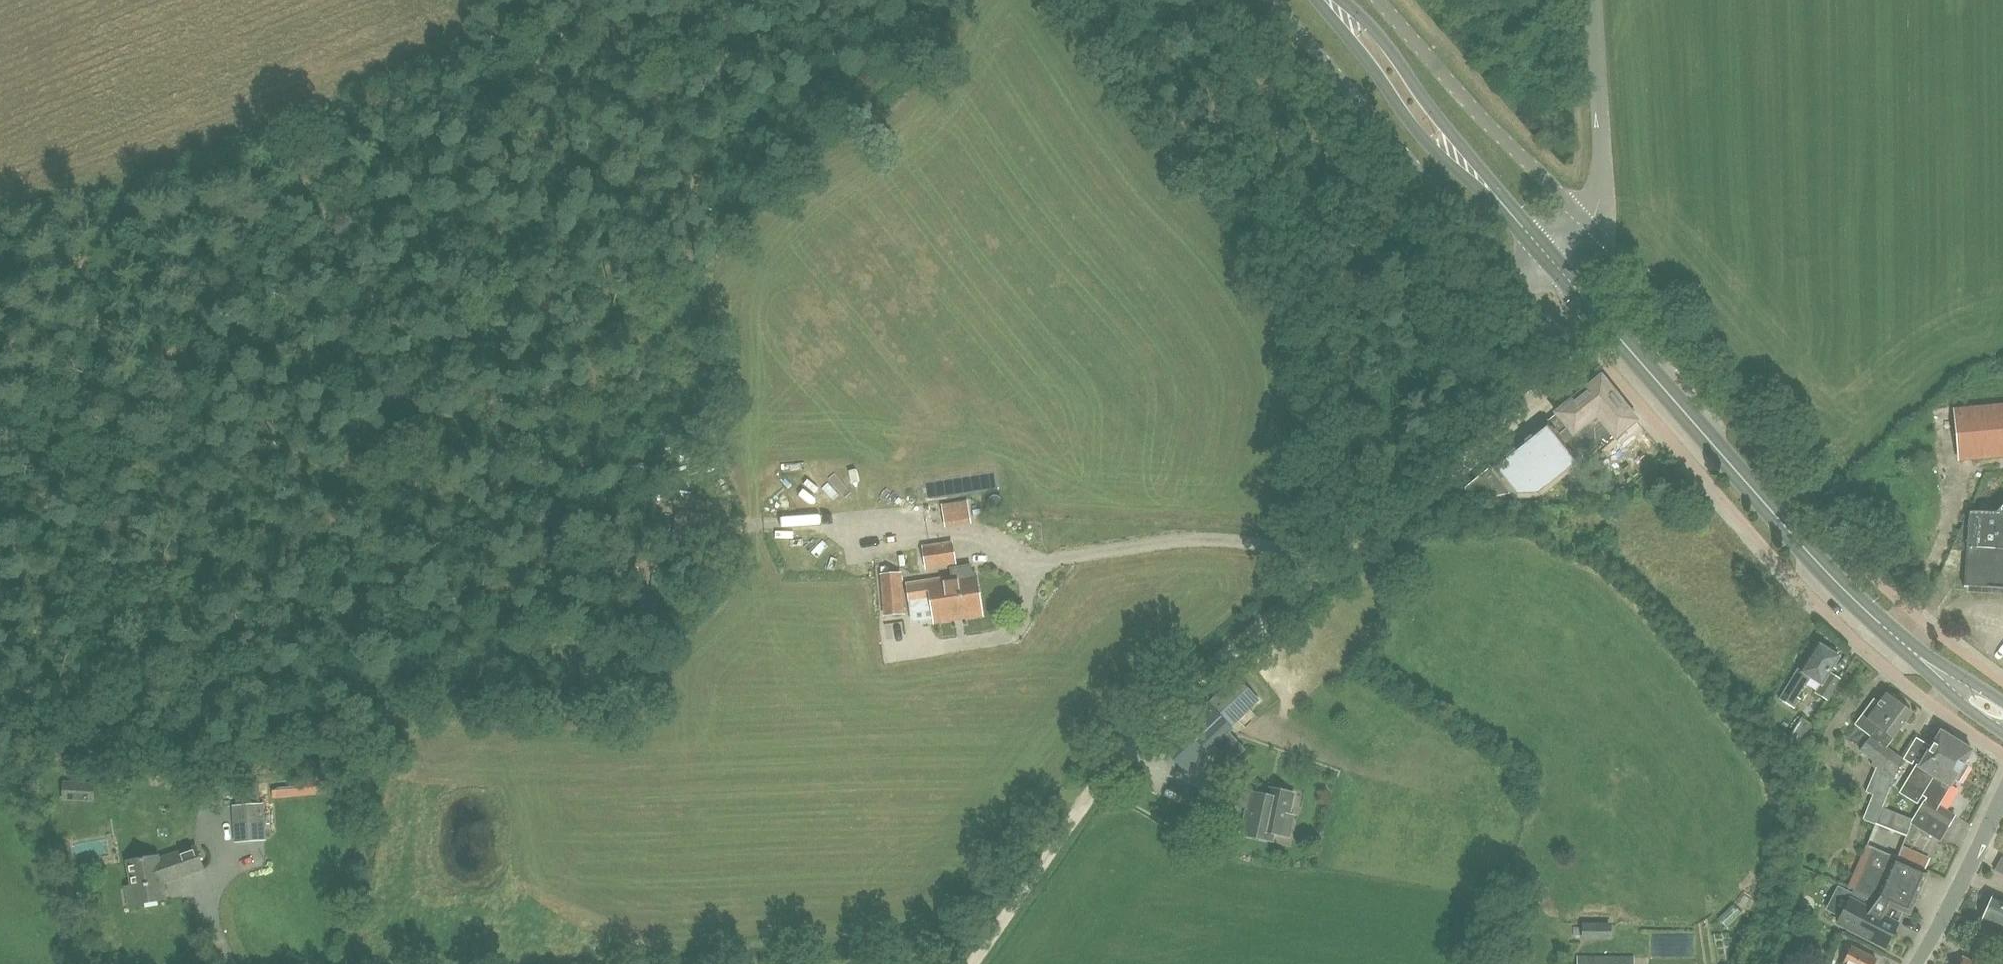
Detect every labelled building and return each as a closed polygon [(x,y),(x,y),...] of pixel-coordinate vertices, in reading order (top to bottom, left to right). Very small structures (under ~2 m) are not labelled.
[(1490,467),(1515,498),(1540,497),(1565,477),(1579,466),(1636,420),(1601,378),(1490,467)] [(1952,410),(1957,459),(2002,454),(2002,405),(1952,410)] [(975,501),(949,506),(953,529),(979,524),(975,501)] [(1952,546),(1967,547),(1965,585),(2002,587),(2002,507),(1999,511),(1999,514),(1967,513),(1952,546)] [(905,509),(881,510),(882,519),(905,517),(905,509)] [(922,546),(925,570),(957,565),(953,541),(922,546)] [(905,615),(902,572),(879,574),(883,616),(905,615)] [(928,581),(934,621),(982,614),(976,574),(928,581)] [(1798,668),(1784,690),(1779,698),(1779,699),(1794,708),(1800,699),(1797,697),(1810,678),(1822,685),(1817,693),(1827,700),(1840,679),(1830,673),(1839,657),(1818,644),(1801,670),(1798,668)] [(1244,748),(1228,731),(1254,706),(1232,683),(1164,747),(1186,770),(1210,748),(1226,765),(1244,748)] [(1886,693),(1879,702),(1874,698),(1854,724),(1870,737),(1860,750),(1873,761),(1871,764),(1876,768),(1866,792),(1873,794),(1863,820),(1875,824),(1892,781),(1902,760),(1886,747),(1892,738),(1912,713),(1886,693)] [(1789,737),(1799,744),(1812,724),(1802,717),(1789,737)] [(1917,803),(1922,795),(1956,740),(1941,730),(1931,747),(1916,737),(1903,758),(1912,763),(1915,758),(1921,761),(1918,766),(1917,765),(1900,792),(1917,803)] [(1950,787),(1955,779),(1959,781),(1969,766),(1965,763),(1973,750),(1956,740),(1922,795),(1926,798),(1911,821),(1940,839),(1947,826),(1948,827),(1955,815),(1939,805),(1950,787)] [(79,783),(63,782),(62,798),(78,799),(79,783)] [(1251,793),(1250,794),(1244,792),(1240,793),(1237,795),(1235,798),(1235,802),(1237,805),(1241,807),(1247,808),(1242,834),(1271,840),(1273,832),(1289,836),(1294,814),(1289,813),(1293,794),(1268,789),(1267,796),(1251,793)] [(266,841),(264,803),(232,805),(235,843),(266,841)] [(1856,890),(1875,899),(1898,909),(1909,914),(1928,872),(1924,870),(1928,862),(1897,848),(1894,855),(1874,846),(1856,890)] [(196,848),(158,861),(158,857),(129,862),(133,886),(127,887),(130,905),(165,899),(162,879),(180,872),(182,877),(203,869),(196,848)] [(2001,856),(1994,870),(2002,875),(2002,858),(2001,856)] [(1825,910),(1840,917),(1837,922),(1886,948),(1898,924),(1892,921),(1898,909),(1875,899),(1856,890),(1854,890),(1852,893),(1838,885),(1825,910)] [(1993,896),(1982,920),(2002,929),(2002,901),(1993,896)] [(1612,923),(1582,923),(1582,939),(1611,940),(1612,923)] [(1876,959),(1852,946),(1842,963),(1874,963),(1876,959)] [(1634,955),(1604,955),(1577,955),(1577,963),(1634,963),(1634,955)]
